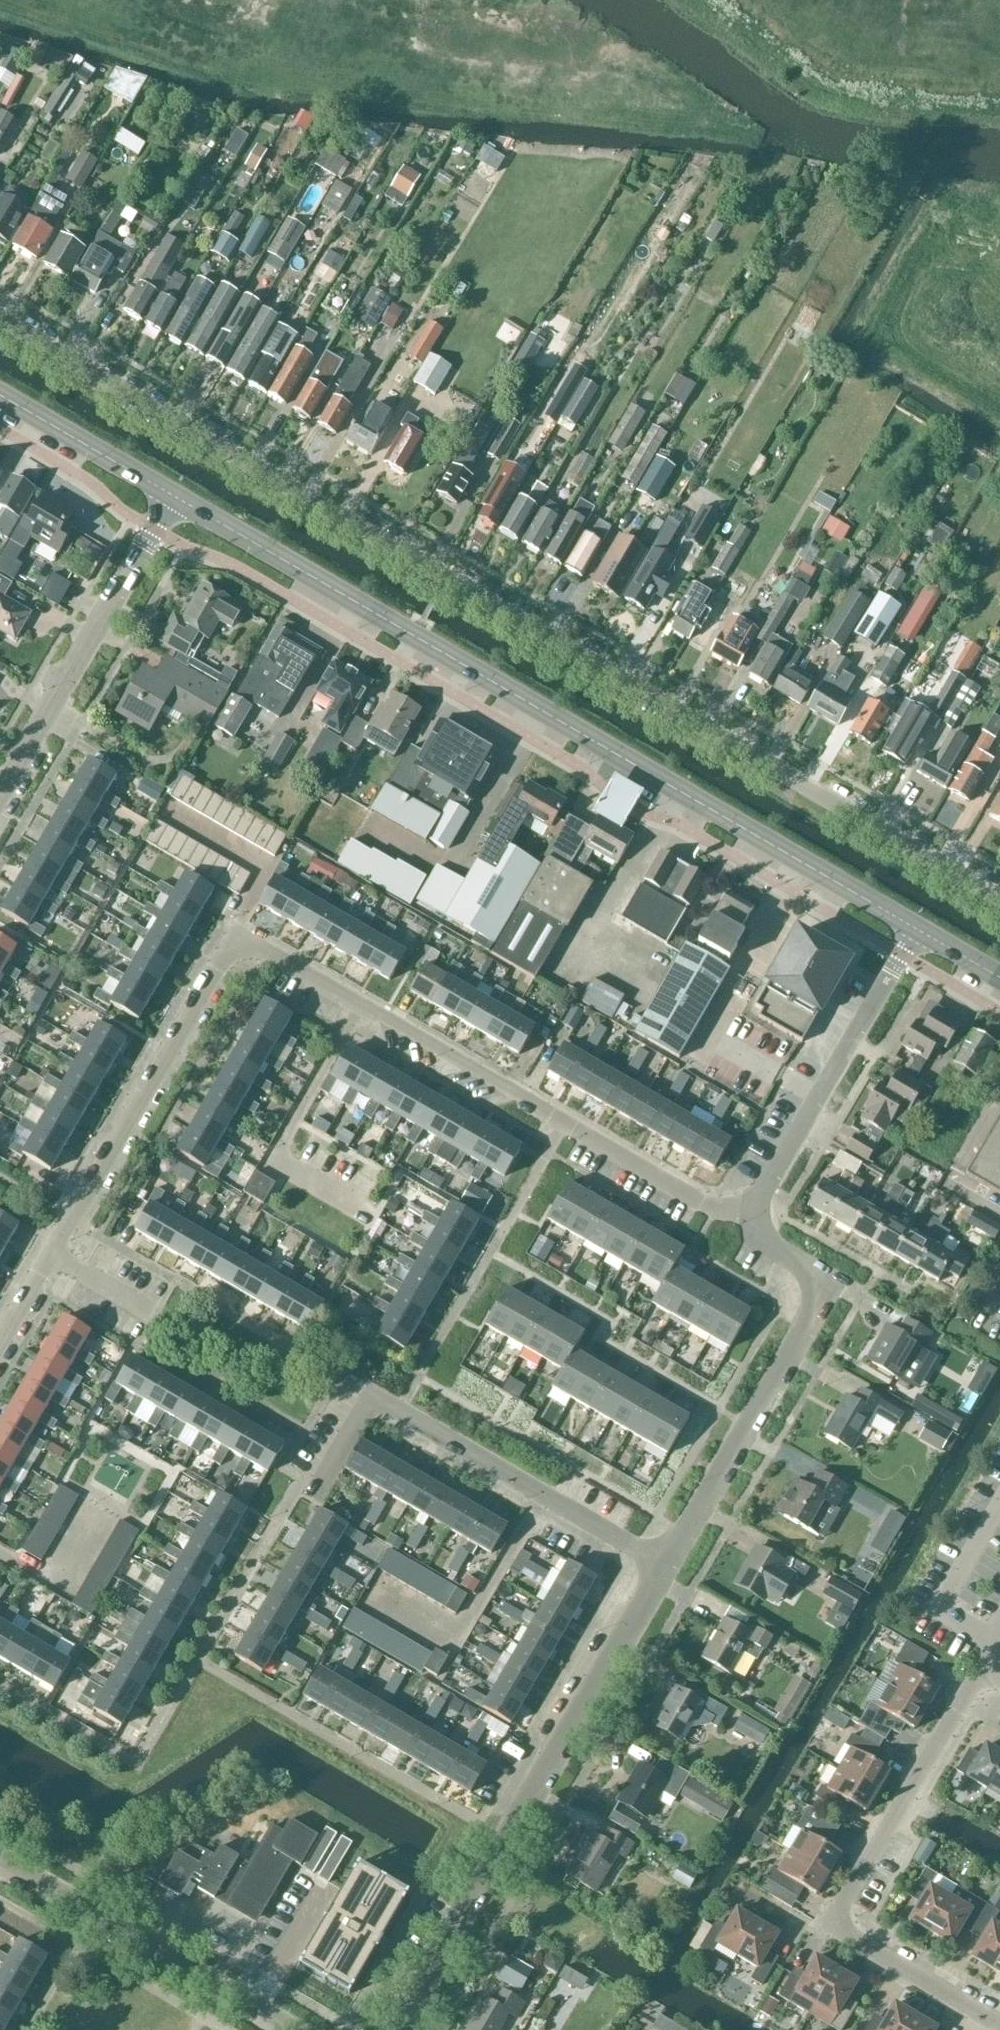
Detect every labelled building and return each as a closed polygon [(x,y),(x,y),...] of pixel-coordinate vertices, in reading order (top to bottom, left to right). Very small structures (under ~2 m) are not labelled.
[(48,50),(40,45),(32,59),(40,64),(48,50)] [(0,70),(0,71),(14,79),(26,58),(11,50),(0,70)] [(77,58),(39,118),(46,123),(49,119),(52,121),(76,82),(86,88),(96,71),(85,64),(86,63),(77,58)] [(113,72),(103,89),(133,107),(146,84),(148,80),(121,71),(115,69),(113,72)] [(79,118),(101,83),(93,78),(84,91),(74,85),(61,107),(79,118)] [(43,108),(34,103),(30,110),(39,115),(43,108)] [(0,115),(0,151),(18,121),(2,112),(0,115)] [(476,146),(462,137),(455,149),(469,158),(476,146)] [(67,149),(51,140),(41,158),(57,166),(67,149)] [(205,145),(195,159),(202,164),(212,150),(205,145)] [(258,145),(245,166),(254,171),(266,150),(258,145)] [(487,148),(481,159),(493,166),(499,155),(487,148)] [(316,167),(328,174),(337,158),(325,151),(316,167)] [(83,152),(66,181),(83,190),(99,161),(83,152)] [(404,167),(392,188),(408,198),(420,177),(404,167)] [(10,185),(16,175),(7,170),(1,180),(10,185)] [(197,176),(183,200),(198,209),(212,184),(197,176)] [(337,216),(352,191),(337,182),(322,207),(337,216)] [(54,231),(51,229),(68,199),(45,186),(29,216),(31,217),(14,245),(37,259),(54,231)] [(30,210),(21,205),(24,199),(10,191),(6,197),(0,208),(0,238),(10,243),(30,210)] [(658,206),(665,194),(659,191),(653,203),(658,206)] [(356,197),(344,219),(351,223),(364,202),(356,197)] [(100,232),(74,275),(100,291),(109,275),(111,276),(115,269),(124,274),(135,254),(123,247),(123,246),(110,238),(122,218),(128,208),(130,205),(119,198),(111,211),(112,212),(100,232)] [(147,222),(153,211),(141,205),(135,216),(147,222)] [(452,215),(446,211),(441,219),(448,223),(452,215)] [(684,215),(676,230),(684,235),(692,220),(684,215)] [(73,217),(65,230),(83,242),(90,229),(73,217)] [(288,218),(267,253),(270,255),(285,264),(306,229),(288,218)] [(258,220),(239,253),(251,260),(270,227),(258,220)] [(317,222),(307,237),(320,245),(329,229),(317,222)] [(712,242),(722,226),(715,222),(705,238),(712,242)] [(221,234),(232,240),(238,230),(227,224),(221,234)] [(133,252),(138,242),(116,229),(110,238),(133,252)] [(240,245),(234,242),(232,240),(221,234),(211,251),(224,259),(230,263),(240,245)] [(69,278),(86,249),(63,235),(46,264),(69,278)] [(170,236),(125,310),(143,321),(187,247),(170,236)] [(455,264),(464,250),(453,244),(444,258),(455,264)] [(323,264),(336,272),(343,260),(330,252),(323,264)] [(695,287),(699,280),(702,275),(694,270),(691,275),(686,282),(695,287)] [(164,332),(179,305),(174,302),(187,280),(176,274),(163,295),(162,295),(146,322),(164,332)] [(216,289),(206,283),(198,279),(188,298),(167,334),(184,345),(201,317),(216,289)] [(221,330),(232,308),(240,295),(222,284),(203,319),(187,346),(205,356),(221,330)] [(373,330),(391,300),(372,289),(355,319),(373,330)] [(241,342),(248,329),(262,305),(246,294),(224,333),(222,332),(208,358),(225,368),(241,342)] [(399,322),(413,330),(424,312),(410,303),(399,322)] [(261,355),(280,324),(279,324),(282,320),(264,308),(243,343),(228,370),(245,380),(260,354),(261,355)] [(391,308),(380,327),(387,331),(398,312),(391,308)] [(330,346),(349,320),(339,313),(320,339),(330,346)] [(508,335),(524,340),(529,323),(513,318),(508,335)] [(422,366),(443,331),(429,322),(408,357),(422,366)] [(575,339),(582,327),(574,323),(568,334),(575,339)] [(267,394),(283,366),(299,338),(280,324),(261,355),(265,356),(249,384),(267,394)] [(313,358),(309,356),(313,350),(312,347),(318,336),(306,329),(296,348),(268,395),(286,405),(313,358)] [(525,375),(544,342),(542,341),(545,334),(536,329),(533,335),(531,334),(512,367),(525,375)] [(452,367),(431,355),(430,354),(413,383),(434,396),(452,367)] [(337,434),(352,408),(349,405),(372,366),(358,358),(335,396),(335,397),(319,424),(337,434)] [(311,419),(339,371),(325,363),(313,384),(310,382),(294,409),(311,419)] [(571,366),(564,380),(577,386),(584,371),(571,366)] [(684,406),(696,386),(687,381),(676,374),(664,395),(684,406)] [(585,379),(562,417),(576,426),(577,426),(599,388),(585,379)] [(555,424),(574,393),(562,386),(544,417),(555,424)] [(389,426),(394,417),(392,416),(394,411),(376,401),(374,405),(372,403),(367,413),(363,411),(346,440),(372,455),(389,426)] [(631,404),(608,444),(624,453),(646,413),(631,404)] [(406,474),(426,439),(433,429),(409,414),(402,426),(406,429),(386,462),(406,474)] [(509,419),(488,454),(500,461),(521,426),(509,419)] [(457,504),(473,477),(477,471),(470,467),(491,431),(479,424),(454,466),(438,493),(457,504)] [(637,487),(667,435),(652,426),(622,478),(637,487)] [(708,448),(698,442),(688,458),(699,464),(708,448)] [(583,453),(567,481),(579,488),(595,460),(583,453)] [(655,502),(675,468),(657,457),(637,492),(655,502)] [(497,527),(513,501),(527,476),(506,463),(491,489),(495,492),(480,517),(497,527)] [(35,491),(13,478),(0,499),(0,507),(7,511),(0,523),(0,536),(7,540),(10,536),(19,518),(35,491)] [(518,540),(538,507),(548,489),(538,483),(527,500),(520,497),(501,529),(518,540)] [(820,493),(814,503),(823,508),(829,498),(820,493)] [(44,496),(29,520),(25,518),(11,542),(24,549),(34,533),(43,539),(41,542),(59,553),(73,528),(66,524),(73,512),(44,496)] [(563,565),(588,523),(596,509),(581,500),(573,514),(563,530),(560,529),(545,555),(563,565)] [(542,553),(562,521),(566,511),(550,502),(544,511),(542,510),(523,542),(542,553)] [(655,549),(625,598),(645,610),(655,594),(663,598),(674,578),(668,575),(676,561),(664,554),(670,543),(672,539),(677,531),(685,517),(673,510),(665,524),(652,547),(655,549)] [(708,510),(702,520),(696,516),(680,545),(699,555),(720,516),(708,510)] [(831,518),(825,528),(843,539),(849,529),(831,518)] [(583,577),(609,532),(612,528),(600,521),(591,536),(585,533),(566,566),(583,577)] [(86,554),(92,544),(81,538),(76,548),(86,554)] [(636,573),(647,553),(620,538),(609,557),(608,557),(593,584),(619,599),(635,572),(636,573)] [(728,543),(712,568),(726,576),(741,550),(728,543)] [(16,581),(25,566),(4,554),(0,560),(0,572),(16,581)] [(24,565),(34,576),(44,567),(34,556),(24,565)] [(859,581),(874,591),(883,575),(869,566),(859,581)] [(842,569),(839,574),(847,579),(850,574),(842,569)] [(897,592),(907,577),(894,569),(885,585),(897,592)] [(793,580),(806,587),(811,579),(798,571),(793,580)] [(80,603),(90,582),(69,572),(59,593),(80,603)] [(16,639),(25,622),(22,621),(28,611),(4,598),(12,584),(0,577),(0,630),(16,639)] [(797,601),(806,587),(793,580),(785,593),(795,600),(797,601)] [(689,639),(715,596),(694,584),(675,614),(681,617),(673,630),(689,639)] [(230,600),(204,585),(182,622),(173,616),(167,627),(159,641),(185,656),(187,651),(194,656),(205,637),(207,639),(219,620),(231,627),(240,612),(228,604),(230,600)] [(852,591),(823,637),(841,649),(870,602),(852,591)] [(768,621),(765,626),(775,632),(789,608),(795,600),(785,593),(781,599),(768,621)] [(899,609),(878,596),(854,635),(875,648),(899,609)] [(918,599),(907,616),(923,626),(933,608),(918,599)] [(238,616),(255,627),(263,614),(246,604),(238,616)] [(722,634),(712,652),(738,668),(749,649),(757,636),(759,632),(764,623),(744,612),(740,620),(734,616),(731,620),(723,634),(722,634)] [(258,706),(297,640),(276,628),(260,657),(261,657),(253,672),(237,699),(233,696),(214,727),(233,739),(254,703),(258,706)] [(767,646),(750,674),(770,685),(787,657),(793,646),(777,637),(776,637),(773,635),(767,646)] [(999,640),(993,636),(986,647),(993,651),(999,640)] [(279,719),(317,652),(297,640),(258,706),(279,719)] [(886,688),(899,666),(905,656),(889,646),(871,680),(873,681),(886,688)] [(790,663),(775,689),(781,692),(801,704),(816,678),(794,666),(799,658),(802,659),(805,654),(797,650),(789,663),(790,663)] [(842,679),(851,663),(838,656),(829,672),(842,679)] [(334,663),(316,693),(334,704),(322,725),(340,735),(352,714),(353,715),(371,685),(372,683),(334,662),(333,663),(334,663)] [(217,684),(215,688),(172,663),(161,682),(144,672),(120,712),(148,728),(164,701),(207,726),(225,694),(226,695),(228,691),(217,684)] [(941,723),(966,680),(967,679),(953,671),(928,715),(941,723)] [(853,700),(845,695),(850,686),(829,673),(823,682),(817,692),(808,708),(838,726),(853,700)] [(217,684),(228,691),(233,683),(221,676),(217,684)] [(965,716),(979,692),(981,688),(966,680),(941,723),(952,730),(961,714),(965,716)] [(400,744),(419,711),(395,697),(387,710),(383,708),(388,701),(387,700),(371,727),(400,744)] [(897,716),(897,715),(891,712),(870,700),(851,733),(871,744),(881,727),(888,731),(897,716)] [(905,764),(923,731),(912,725),(917,716),(902,707),(897,715),(897,716),(888,731),(894,735),(885,752),(905,764)] [(434,708),(425,724),(434,728),(442,713),(434,708)] [(371,727),(367,725),(356,719),(344,741),(342,743),(357,752),(367,734),(371,727)] [(472,746),(459,737),(460,735),(442,725),(425,754),(411,746),(389,787),(388,788),(440,818),(448,803),(461,810),(493,755),(474,744),(472,746)] [(325,730),(318,742),(337,752),(342,743),(344,741),(325,730)] [(994,760),(985,755),(995,739),(984,732),(972,753),(965,765),(951,791),(970,802),(978,788),(985,777),(994,760)] [(946,788),(971,744),(952,733),(938,758),(928,753),(917,772),(946,788)] [(278,770),(294,743),(279,734),(263,762),(278,770)] [(89,762),(77,783),(103,798),(101,802),(115,810),(117,807),(120,802),(106,794),(116,777),(89,762)] [(644,786),(614,769),(592,809),(622,826),(644,786)] [(171,791),(181,775),(173,771),(164,788),(163,788),(167,790),(168,789),(171,791)] [(181,803),(193,782),(183,776),(171,797),(181,803)] [(138,791),(157,803),(164,790),(145,779),(138,791)] [(191,809),(204,788),(193,782),(181,803),(191,809)] [(77,783),(64,804),(91,820),(89,825),(102,833),(105,828),(107,824),(93,816),(101,802),(103,798),(77,783)] [(564,823),(556,818),(565,803),(548,793),(546,796),(529,786),(526,791),(516,785),(486,836),(491,839),(465,883),(437,867),(430,879),(417,901),(419,902),(476,935),(471,943),(488,952),(539,866),(507,848),(526,815),(548,828),(547,831),(556,837),(564,823)] [(388,788),(389,787),(387,786),(372,812),(426,842),(428,840),(446,851),(468,814),(461,810),(448,803),(440,818),(388,788)] [(202,815),(214,794),(204,788),(191,809),(202,815)] [(212,821),(224,800),(214,794),(202,815),(212,821)] [(223,827),(235,806),(224,800),(212,821),(223,827)] [(990,817),(999,823),(999,802),(992,816),(990,815),(990,817)] [(64,804),(51,826),(78,842),(76,846),(90,854),(92,850),(95,846),(81,838),(89,825),(91,820),(64,804)] [(233,833),(245,812),(235,806),(223,827),(233,833)] [(244,839),(256,818),(245,812),(233,833),(244,839)] [(580,876),(594,850),(617,864),(633,836),(598,816),(590,830),(568,817),(565,823),(564,823),(556,837),(557,837),(544,859),(546,860),(514,915),(515,915),(492,954),(536,979),(566,928),(568,929),(594,885),(580,876)] [(254,845),(266,824),(256,818),(244,839),(254,845)] [(155,848),(168,827),(157,821),(145,842),(155,848)] [(119,837),(123,830),(113,824),(109,831),(119,837)] [(264,851),(276,830),(266,824),(254,845),(264,851)] [(51,826),(39,847),(66,863),(64,867),(78,875),(80,871),(82,867),(68,859),(76,846),(78,842),(51,826)] [(166,854),(178,833),(168,827),(155,848),(166,854)] [(264,851),(275,857),(287,836),(276,830),(264,851)] [(176,860),(188,839),(178,833),(166,854),(176,860)] [(186,866),(199,845),(188,839),(176,860),(186,866)] [(417,901),(430,879),(399,861),(398,863),(374,850),(372,852),(352,840),(338,863),(362,877),(363,875),(383,887),(382,889),(415,907),(419,902),(417,901)] [(197,872),(209,851),(199,845),(186,866),(197,872)] [(308,873),(315,849),(302,845),(295,869),(308,873)] [(39,847),(26,869),(53,885),(51,888),(65,896),(67,893),(70,889),(56,881),(64,867),(66,863),(39,847)] [(207,878),(220,857),(209,851),(197,872),(207,878)] [(671,939),(673,937),(671,935),(705,877),(661,852),(622,918),(666,944),(670,938),(671,939)] [(218,884),(230,863),(220,857),(207,878),(218,884)] [(317,859),(311,871),(318,875),(319,872),(324,863),(317,859)] [(121,867),(113,862),(108,871),(116,876),(121,867)] [(228,890),(240,869),(230,863),(218,884),(228,890)] [(274,880),(259,906),(282,919),(298,892),(294,890),(281,882),(289,868),(281,863),(272,878),(274,880)] [(26,869),(14,890),(41,906),(39,910),(53,918),(55,914),(58,910),(44,902),(51,888),(53,885),(26,869)] [(240,869),(228,890),(239,896),(251,875),(240,869)] [(158,887),(156,891),(170,900),(172,896),(201,913),(213,892),(184,875),(175,892),(160,883),(158,887)] [(298,892),(282,919),(304,932),(320,905),(316,903),(302,895),(310,880),(306,878),(302,876),(294,890),(298,892)] [(348,877),(343,886),(355,892),(359,883),(348,877)] [(102,900),(109,889),(98,883),(92,894),(102,900)] [(320,905),(304,932),(325,944),(341,917),(337,915),(324,907),(332,893),(328,890),(324,888),(316,903),(320,905)] [(14,890),(1,912),(27,927),(25,930),(40,939),(45,931),(32,923),(39,910),(41,906),(14,890)] [(741,931),(755,907),(728,891),(698,944),(700,945),(697,951),(687,945),(655,1000),(636,1033),(679,1059),(730,970),(724,966),(728,960),(731,961),(746,934),(741,931)] [(146,908),(143,912),(158,921),(160,917),(189,934),(201,913),(172,896),(170,900),(162,913),(148,905),(146,908)] [(341,917),(325,944),(346,957),(362,929),(358,927),(345,919),(354,905),(349,903),(345,900),(337,915),(341,917)] [(76,915),(67,910),(63,918),(71,923),(76,915)] [(362,929),(346,957),(368,969),(384,941),(380,939),(366,931),(374,917),(371,915),(367,913),(358,927),(362,929)] [(133,930),(131,934),(145,942),(147,938),(176,955),(189,934),(160,917),(158,921),(150,934),(135,926),(133,930)] [(431,925),(421,919),(417,926),(427,932),(431,925)] [(384,941),(368,969),(389,981),(405,954),(387,944),(396,929),(392,927),(388,925),(380,939),(384,941)] [(849,962),(798,933),(755,1007),(763,1012),(759,1018),(802,1043),(849,962)] [(121,951),(118,955),(132,963),(135,959),(164,976),(176,955),(147,938),(145,942),(137,956),(123,947),(121,951)] [(4,970),(2,974),(16,982),(18,978),(20,974),(6,966),(16,948),(0,939),(0,968),(4,970)] [(425,967),(410,993),(433,1007),(449,979),(445,977),(432,969),(440,955),(432,950),(425,946),(416,962),(422,966),(425,967)] [(109,972),(106,976),(120,985),(123,981),(151,998),(164,976),(135,959),(132,963),(125,977),(111,969),(109,972)] [(486,959),(476,976),(479,977),(482,979),(492,962),(486,959)] [(449,979),(433,1007),(455,1019),(470,991),(467,989),(453,981),(461,967),(457,965),(453,963),(445,977),(449,979)] [(46,974),(40,985),(51,991),(57,980),(46,974)] [(470,991),(455,1019),(476,1032),(492,1004),(488,1002),(474,994),(482,979),(479,977),(476,976),(475,975),(467,989),(470,991)] [(629,1007),(622,1003),(625,996),(593,979),(581,1002),(613,1019),(614,1017),(620,1020),(621,1018),(622,1019),(629,1007)] [(98,990),(94,998),(110,1007),(112,1005),(138,1020),(151,998),(123,981),(120,985),(112,998),(98,990)] [(504,982),(500,989),(500,990),(504,992),(509,985),(504,982)] [(492,1004),(476,1032),(498,1044),(513,1016),(509,1014),(496,1007),(504,992),(500,990),(500,989),(496,988),(488,1002),(492,1004)] [(3,1003),(6,999),(8,995),(0,991),(0,1001),(3,1003)] [(23,1000),(19,1007),(37,1017),(41,1010),(23,1000)] [(513,1016),(498,1044),(518,1056),(534,1028),(517,1019),(526,1005),(521,1002),(517,1000),(509,1014),(513,1016)] [(264,1001),(252,1023),(278,1038),(276,1042),(291,1051),(293,1047),(295,1043),(281,1034),(291,1016),(264,1001)] [(575,1031),(585,1013),(587,1009),(575,1002),(573,1006),(563,1024),(575,1031)] [(959,1024),(952,1020),(955,1016),(929,1002),(917,1023),(924,1027),(922,1031),(938,1040),(936,1043),(941,1046),(946,1049),(959,1024)] [(551,1017),(545,1027),(551,1031),(557,1021),(551,1017)] [(924,1027),(917,1023),(916,1022),(903,1047),(917,1055),(911,1065),(920,1070),(926,1060),(927,1061),(934,1048),(938,1051),(941,1046),(936,1043),(938,1040),(922,1031),(924,1027)] [(252,1023),(240,1044),(266,1059),(264,1063),(279,1071),(281,1068),(283,1064),(268,1055),(276,1042),(278,1038),(252,1023)] [(71,1037),(69,1041),(83,1050),(85,1046),(114,1062),(126,1041),(98,1024),(88,1042),(73,1033),(71,1037)] [(597,1024),(591,1034),(602,1040),(608,1030),(597,1024)] [(42,1025),(37,1033),(44,1037),(49,1029),(42,1025)] [(544,1029),(539,1038),(545,1042),(550,1033),(544,1029)] [(977,1076),(995,1045),(973,1032),(955,1063),(951,1060),(943,1075),(957,1083),(965,1069),(977,1076)] [(585,1044),(591,1048),(596,1050),(602,1040),(591,1034),(585,1044)] [(585,1058),(591,1048),(585,1044),(583,1043),(576,1053),(563,1046),(548,1073),(569,1085),(584,1058),(585,1058)] [(240,1044),(227,1065),(254,1081),(252,1085),(266,1093),(268,1089),(271,1085),(256,1076),(264,1063),(266,1059),(240,1044)] [(2,1045),(0,1050),(0,1052),(6,1055),(10,1049),(2,1045)] [(58,1059),(56,1063),(71,1071),(73,1067),(101,1084),(114,1062),(85,1046),(83,1050),(75,1063),(61,1055),(58,1059)] [(329,1074),(320,1090),(328,1094),(337,1079),(350,1087),(354,1090),(371,1062),(348,1048),(332,1075),(329,1074)] [(633,1058),(643,1064),(650,1054),(639,1048),(633,1058)] [(306,1055),(303,1060),(313,1066),(316,1061),(306,1055)] [(605,1070),(585,1058),(584,1058),(569,1085),(590,1097),(605,1070)] [(633,1058),(627,1069),(638,1075),(643,1064),(633,1058)] [(15,1080),(22,1067),(13,1062),(6,1075),(15,1080)] [(350,1087),(342,1102),(346,1104),(350,1107),(358,1092),(372,1100),(376,1102),(392,1074),(371,1062),(354,1090),(350,1087)] [(227,1065),(215,1087),(241,1102),(239,1106),(254,1114),(256,1110),(258,1107),(244,1098),(252,1085),(254,1081),(227,1065)] [(913,1081),(920,1070),(911,1065),(905,1076),(897,1071),(887,1089),(885,1093),(900,1102),(899,1105),(905,1108),(902,1113),(898,1111),(893,1119),(902,1125),(910,1111),(909,1111),(923,1086),(913,1081)] [(46,1080),(43,1085),(58,1093),(60,1089),(89,1105),(101,1084),(73,1067),(71,1071),(63,1085),(48,1076),(46,1080)] [(626,1082),(605,1070),(590,1097),(611,1109),(626,1082)] [(675,1083),(685,1089),(691,1078),(681,1072),(675,1083)] [(372,1100),(363,1114),(367,1117),(371,1119),(380,1104),(393,1112),(397,1114),(413,1087),(392,1074),(376,1102),(372,1100)] [(17,1082),(10,1096),(23,1102),(29,1088),(17,1082)] [(632,1121),(647,1094),(626,1082),(611,1109),(632,1121)] [(679,1099),(685,1089),(675,1083),(669,1093),(679,1099)] [(717,1096),(721,1091),(709,1084),(705,1089),(717,1096)] [(887,1089),(879,1085),(866,1109),(877,1115),(863,1140),(855,1135),(847,1149),(868,1161),(893,1119),(898,1111),(902,1113),(905,1108),(899,1105),(900,1102),(885,1093),(887,1089)] [(940,1107),(949,1092),(937,1085),(922,1112),(938,1121),(944,1110),(940,1107)] [(215,1087),(202,1108),(229,1123),(226,1128),(241,1136),(244,1132),(246,1128),(231,1119),(239,1106),(241,1102),(215,1087)] [(393,1112),(384,1127),(388,1129),(392,1131),(401,1116),(415,1125),(419,1127),(435,1100),(413,1087),(397,1114),(393,1112)] [(33,1102),(31,1106),(45,1115),(48,1110),(76,1127),(89,1105),(60,1089),(58,1093),(50,1106),(36,1098),(33,1102)] [(653,1133),(668,1107),(647,1094),(632,1121),(653,1133)] [(723,1097),(717,1107),(727,1113),(733,1103),(723,1097)] [(415,1125),(406,1139),(410,1142),(414,1144),(423,1129),(436,1137),(440,1139),(456,1112),(435,1100),(419,1127),(415,1125)] [(740,1104),(735,1114),(744,1119),(749,1109),(740,1104)] [(674,1146),(689,1119),(668,1107),(653,1133),(674,1146)] [(727,1113),(717,1107),(711,1118),(715,1120),(709,1130),(710,1131),(694,1158),(715,1170),(731,1143),(718,1135),(724,1125),(721,1124),(727,1113)] [(202,1108),(190,1129),(216,1145),(214,1149),(229,1157),(231,1153),(234,1149),(219,1141),(226,1128),(229,1123),(202,1108)] [(21,1123),(18,1127),(33,1136),(35,1132),(64,1148),(76,1127),(48,1110),(45,1115),(38,1127),(23,1119),(21,1123)] [(436,1137),(427,1152),(431,1154),(436,1157),(448,1164),(457,1149),(462,1151),(477,1125),(456,1112),(440,1139),(436,1137)] [(966,1174),(999,1194),(999,1116),(966,1174)] [(312,1127),(326,1135),(331,1125),(318,1117),(312,1127)] [(710,1131),(709,1130),(689,1119),(674,1146),(694,1158),(710,1131)] [(457,1149),(448,1164),(453,1167),(457,1169),(466,1154),(479,1162),(483,1164),(499,1138),(477,1125),(462,1151),(457,1149)] [(190,1129),(177,1152),(203,1167),(201,1170),(216,1179),(221,1171),(206,1162),(214,1149),(216,1145),(190,1129)] [(348,1148),(354,1137),(341,1130),(335,1140),(348,1148)] [(10,1141),(6,1149),(22,1158),(23,1156),(50,1172),(64,1148),(35,1132),(33,1136),(25,1150),(10,1141)] [(479,1162),(470,1177),(475,1179),(479,1182),(488,1167),(505,1177),(520,1150),(499,1138),(483,1164),(479,1162)] [(356,1153),(368,1160),(373,1152),(361,1145),(356,1153)] [(237,1148),(233,1154),(241,1159),(245,1153),(237,1148)] [(862,1165),(856,1162),(848,1175),(844,1173),(835,1189),(824,1183),(824,1182),(823,1181),(808,1208),(828,1220),(853,1178),(854,1178),(862,1165)] [(276,1183),(256,1171),(255,1170),(243,1191),(264,1204),(276,1183)] [(429,1182),(439,1188),(444,1181),(434,1175),(429,1182)] [(854,1178),(853,1178),(828,1220),(850,1233),(866,1206),(855,1199),(864,1184),(854,1178)] [(567,1230),(588,1194),(569,1183),(548,1219),(567,1230)] [(872,1245),(905,1189),(897,1184),(889,1198),(887,1197),(879,1213),(866,1206),(850,1233),(872,1245)] [(484,1214),(493,1198),(471,1185),(462,1201),(484,1214)] [(150,1205),(135,1232),(158,1245),(174,1217),(170,1215),(178,1201),(156,1188),(147,1203),(150,1205)] [(898,1223),(906,1208),(914,1195),(905,1189),(872,1245),(894,1258),(910,1230),(898,1223)] [(174,1217),(158,1245),(179,1257),(195,1230),(191,1227),(178,1220),(186,1206),(188,1206),(195,1194),(189,1191),(187,1190),(179,1202),(178,1201),(170,1215),(174,1217)] [(586,1241),(607,1205),(588,1194),(567,1230),(586,1241)] [(235,1196),(227,1209),(234,1213),(242,1199),(235,1196)] [(393,1213),(400,1202),(392,1197),(385,1208),(393,1213)] [(424,1216),(422,1220),(437,1229),(439,1225),(467,1241),(479,1220),(451,1204),(441,1220),(426,1212),(424,1216)] [(605,1253),(626,1216),(607,1205),(586,1241),(605,1253)] [(202,1214),(203,1215),(207,1217),(210,1219),(215,1210),(207,1206),(202,1214)] [(967,1223),(995,1239),(999,1230),(999,1226),(974,1211),(967,1223)] [(195,1230),(179,1257),(201,1270),(217,1242),(212,1240),(199,1232),(207,1218),(199,1213),(191,1227),(195,1230)] [(940,1227),(947,1216),(942,1213),(938,1220),(933,1216),(930,1221),(921,1237),(910,1230),(894,1258),(915,1270),(940,1227)] [(624,1264),(645,1228),(626,1216),(605,1253),(624,1264)] [(6,1248),(18,1227),(0,1217),(0,1245),(6,1248)] [(412,1237),(409,1241),(424,1250),(427,1246),(455,1262),(467,1241),(439,1225),(437,1229),(429,1242),(414,1233),(412,1237)] [(217,1242),(201,1270),(222,1282),(238,1255),(234,1253),(221,1245),(229,1231),(221,1226),(212,1240),(217,1242)] [(940,1227),(915,1270),(938,1283),(945,1271),(959,1279),(971,1257),(956,1249),(959,1244),(948,1237),(950,1233),(940,1227)] [(643,1275),(664,1239),(645,1228),(624,1264),(643,1275)] [(238,1255),(222,1282),(243,1295),(259,1267),(255,1265),(242,1257),(251,1243),(242,1238),(234,1253),(238,1255)] [(529,1253),(543,1262),(552,1246),(538,1238),(529,1253)] [(674,1267),(675,1267),(684,1250),(664,1239),(643,1275),(663,1286),(674,1267)] [(312,1243),(306,1253),(317,1259),(323,1249),(312,1243)] [(563,1265),(569,1268),(581,1248),(575,1244),(563,1265)] [(399,1259),(397,1263),(412,1271),(414,1267),(442,1284),(455,1262),(427,1246),(424,1250),(416,1263),(402,1255),(399,1259)] [(259,1267),(243,1295),(265,1307),(281,1280),(276,1277),(263,1270),(272,1255),(264,1251),(255,1265),(259,1267)] [(339,1272),(345,1261),(334,1255),(327,1266),(339,1272)] [(551,1256),(547,1263),(558,1269),(562,1262),(551,1256)] [(281,1280),(265,1307),(286,1320),(302,1292),(298,1290),(285,1282),(293,1268),(285,1263),(276,1277),(281,1280)] [(387,1280),(384,1285),(399,1293),(401,1289),(430,1305),(442,1284),(414,1267),(412,1271),(404,1285),(389,1276),(387,1280)] [(694,1278),(675,1267),(674,1267),(663,1286),(653,1303),(673,1315),(694,1278)] [(302,1292),(286,1320),(307,1332),(323,1304),(306,1295),(315,1280),(306,1275),(298,1290),(302,1292)] [(596,1282),(590,1278),(584,1289),(590,1292),(596,1282)] [(692,1326),(713,1289),(694,1278),(673,1315),(692,1326)] [(374,1302),(372,1306),(387,1315),(389,1311),(417,1327),(430,1305),(401,1289),(399,1293),(391,1306),(377,1298),(374,1302)] [(505,1337),(526,1300),(507,1289),(486,1325),(505,1337)] [(711,1337),(732,1301),(713,1289),(692,1326),(711,1337)] [(609,1293),(605,1299),(614,1304),(617,1297),(609,1293)] [(524,1348),(546,1311),(526,1300),(505,1337),(524,1348)] [(711,1337),(730,1348),(751,1312),(732,1301),(711,1337)] [(361,1326),(359,1328),(360,1328),(376,1337),(377,1334),(404,1350),(417,1327),(389,1311),(387,1315),(379,1328),(364,1319),(361,1326)] [(543,1359),(565,1322),(546,1311),(524,1348),(543,1359)] [(63,1318),(50,1339),(79,1355),(76,1360),(90,1368),(92,1363),(95,1359),(81,1351),(91,1334),(63,1318)] [(885,1341),(872,1363),(900,1380),(909,1385),(929,1352),(923,1348),(931,1334),(906,1320),(898,1333),(886,1327),(880,1338),(885,1341)] [(575,1350),(575,1351),(585,1334),(565,1322),(543,1359),(563,1370),(575,1350)] [(652,1339),(645,1335),(641,1342),(648,1345),(652,1339)] [(50,1339),(38,1361),(66,1377),(63,1382),(77,1390),(80,1385),(82,1381),(68,1373),(76,1360),(79,1355),(50,1339)] [(666,1346),(662,1354),(670,1358),(674,1351),(666,1346)] [(594,1362),(575,1351),(575,1350),(563,1370),(553,1387),(573,1398),(594,1362)] [(115,1383),(105,1400),(114,1404),(123,1389),(136,1397),(140,1399),(156,1372),(132,1359),(117,1385),(115,1383)] [(38,1361),(26,1382),(54,1398),(52,1402),(65,1410),(67,1406),(70,1402),(56,1394),(63,1382),(66,1377),(38,1361)] [(592,1410),(614,1373),(594,1362),(573,1398),(592,1410)] [(984,1363),(969,1388),(981,1396),(997,1370),(984,1363)] [(136,1397),(128,1412),(149,1425),(158,1409),(161,1412),(177,1384),(156,1372),(140,1399),(136,1397)] [(611,1421),(633,1384),(614,1373),(592,1410),(611,1421)] [(509,1378),(502,1390),(518,1400),(525,1388),(509,1378)] [(26,1382),(13,1403),(41,1420),(39,1424),(45,1427),(52,1432),(55,1428),(57,1424),(44,1416),(52,1402),(54,1398),(26,1382)] [(158,1409),(149,1425),(153,1427),(157,1429),(166,1414),(179,1422),(183,1424),(199,1397),(177,1384),(161,1412),(158,1409)] [(630,1432),(652,1395),(633,1384),(611,1421),(630,1432)] [(886,1403),(885,1404),(861,1390),(855,1402),(846,1397),(824,1434),(852,1450),(873,1414),(897,1427),(905,1414),(886,1403)] [(917,1394),(911,1404),(922,1411),(928,1400),(917,1394)] [(649,1443),(671,1406),(652,1395),(630,1432),(649,1443)] [(179,1422),(171,1437),(175,1440),(179,1442),(187,1427),(200,1434),(204,1437),(220,1409),(199,1397),(183,1424),(179,1422)] [(921,1413),(946,1427),(953,1415),(928,1400),(922,1411),(921,1413)] [(70,1402),(67,1406),(83,1415),(85,1411),(70,1402)] [(13,1403),(1,1424),(29,1441),(27,1445),(40,1453),(43,1449),(45,1444),(32,1436),(39,1424),(41,1420),(13,1403)] [(671,1406),(649,1443),(669,1454),(690,1417),(671,1406)] [(200,1434),(192,1449),(196,1452),(200,1454),(208,1439),(222,1447),(226,1449),(242,1422),(220,1409),(204,1437),(200,1434)] [(222,1447),(213,1462),(217,1464),(221,1467),(230,1452),(243,1460),(247,1462),(263,1434),(242,1422),(226,1449),(222,1447)] [(929,1422),(919,1439),(942,1452),(943,1450),(949,1454),(957,1440),(951,1437),(952,1435),(929,1422)] [(0,1425),(0,1453),(17,1463),(14,1467),(28,1475),(30,1470),(33,1466),(19,1458),(27,1445),(29,1441),(1,1424),(0,1425)] [(120,1428),(118,1432),(119,1437),(127,1441),(132,1440),(134,1436),(133,1432),(125,1427),(120,1428)] [(243,1460),(235,1475),(239,1477),(243,1479),(251,1464),(268,1474),(284,1446),(263,1434),(247,1462),(243,1460)] [(366,1481),(382,1454),(361,1442),(345,1469),(366,1481)] [(51,1444),(47,1450),(63,1459),(66,1453),(51,1444)] [(4,1484),(2,1488),(16,1495),(18,1491),(20,1488),(7,1480),(14,1467),(17,1463),(0,1453),(0,1481),(4,1484)] [(382,1454),(366,1481),(378,1488),(373,1497),(378,1499),(382,1502),(387,1493),(403,1466),(382,1454)] [(408,1506),(424,1478),(403,1466),(387,1493),(408,1506)] [(261,1472),(251,1491),(261,1497),(272,1477),(261,1472)] [(835,1508),(847,1488),(820,1472),(811,1489),(797,1481),(778,1513),(812,1533),(829,1504),(835,1508)] [(222,1475),(216,1486),(227,1492),(233,1481),(222,1475)] [(341,1477),(334,1489),(344,1494),(350,1483),(341,1477)] [(424,1478),(408,1506),(421,1513),(416,1522),(420,1524),(424,1527),(429,1518),(445,1491),(424,1478)] [(56,1493),(74,1504),(79,1495),(61,1485),(56,1493)] [(450,1530),(465,1503),(445,1491),(429,1518),(450,1530)] [(69,1513),(74,1504),(56,1493),(51,1502),(69,1513)] [(336,1493),(332,1499),(338,1503),(342,1496),(336,1493)] [(193,1506),(190,1510),(205,1519),(208,1515),(235,1531),(247,1511),(220,1495),(210,1511),(195,1502),(193,1506)] [(378,1499),(372,1510),(380,1515),(386,1505),(382,1502),(378,1499)] [(63,1522),(69,1513),(51,1502),(45,1512),(63,1522)] [(471,1542),(486,1515),(465,1503),(450,1530),(469,1541),(471,1542)] [(372,1510),(366,1520),(370,1523),(374,1525),(380,1515),(372,1510)] [(336,1547),(348,1527),(321,1511),(308,1532),(336,1547)] [(58,1532),(63,1522),(45,1512),(40,1521),(58,1532)] [(906,1520),(892,1512),(872,1548),(886,1556),(906,1520)] [(180,1528),(178,1532),(193,1541),(195,1537),(223,1553),(235,1531),(208,1515),(205,1519),(198,1533),(182,1524),(180,1528)] [(471,1542),(465,1551),(470,1553),(473,1555),(478,1547),(491,1554),(507,1527),(486,1515),(471,1542)] [(361,1518),(356,1526),(365,1531),(370,1523),(366,1520),(361,1518)] [(117,1530),(135,1541),(141,1531),(123,1520),(117,1530)] [(52,1542),(58,1532),(40,1521),(33,1532),(52,1542)] [(420,1524),(414,1535),(423,1540),(429,1529),(424,1527),(420,1524)] [(130,1550),(135,1541),(117,1530),(112,1539),(130,1550)] [(47,1551),(52,1542),(33,1532),(28,1541),(47,1551)] [(323,1568),(336,1547),(308,1532),(296,1553),(323,1568)] [(357,1532),(352,1540),(362,1546),(367,1538),(357,1532)] [(386,1544),(398,1551),(403,1542),(391,1535),(386,1544)] [(414,1535),(408,1545),(417,1550),(423,1540),(414,1535)] [(167,1550),(165,1554),(180,1563),(182,1558),(210,1575),(223,1553),(195,1537),(193,1541),(185,1555),(170,1546),(167,1550)] [(125,1559),(130,1550),(112,1539),(106,1549),(125,1559)] [(41,1562),(47,1551),(28,1541),(22,1551),(41,1562)] [(461,1548),(455,1559),(464,1564),(470,1553),(465,1551),(464,1550),(461,1548)] [(119,1569),(125,1559),(106,1549),(101,1558),(119,1569)] [(388,1574),(399,1555),(389,1549),(378,1569),(388,1574)] [(534,1556),(523,1550),(517,1560),(528,1566),(530,1561),(534,1556)] [(780,1595),(788,1581),(799,1588),(810,1570),(775,1550),(769,1559),(756,1551),(737,1583),(764,1599),(770,1589),(780,1595)] [(311,1589),(323,1568),(296,1553),(284,1573),(311,1589)] [(398,1580),(409,1561),(399,1555),(388,1574),(398,1580)] [(114,1578),(119,1569),(101,1558),(95,1567),(114,1578)] [(155,1571),(153,1575),(168,1584),(170,1580),(198,1596),(210,1575),(182,1558),(180,1563),(173,1575),(158,1567),(155,1571)] [(455,1559),(449,1569),(453,1571),(458,1574),(464,1564),(455,1559)] [(517,1560),(512,1569),(522,1575),(524,1572),(525,1570),(536,1576),(541,1567),(530,1561),(528,1566),(517,1560)] [(408,1586),(419,1566),(409,1561),(398,1580),(408,1586)] [(551,1574),(549,1578),(584,1599),(596,1578),(569,1562),(569,1563),(562,1574),(554,1569),(551,1574)] [(417,1591),(428,1572),(419,1566),(408,1586),(417,1591)] [(109,1586),(114,1578),(95,1567),(91,1575),(109,1586)] [(541,1567),(536,1576),(546,1582),(549,1578),(551,1574),(541,1567)] [(333,1574),(330,1578),(340,1584),(345,1575),(335,1569),(333,1574)] [(453,1571),(447,1580),(453,1583),(458,1574),(453,1571)] [(426,1597),(438,1577),(428,1572),(417,1591),(426,1597)] [(284,1573),(272,1594),(299,1610),(299,1611),(308,1616),(310,1612),(314,1606),(305,1601),(311,1589),(284,1573)] [(103,1597),(109,1586),(91,1575),(84,1586),(103,1597)] [(345,1575),(340,1584),(351,1590),(356,1581),(345,1575)] [(437,1603),(448,1583),(438,1577),(426,1597),(437,1603)] [(546,1582),(543,1588),(551,1593),(545,1603),(572,1619),(584,1599),(549,1578),(546,1582)] [(143,1593),(140,1597),(155,1606),(158,1602),(186,1618),(198,1596),(170,1580),(168,1584),(160,1597),(145,1589),(143,1593)] [(852,1611),(861,1596),(831,1580),(823,1594),(852,1611)] [(457,1589),(458,1589),(448,1583),(437,1603),(446,1608),(457,1589)] [(97,1606),(103,1597),(84,1586),(79,1595),(97,1606)] [(457,1589),(446,1608),(457,1614),(468,1596),(457,1589)] [(287,1631),(299,1611),(299,1610),(272,1594),(260,1615),(287,1631)] [(91,1616),(97,1606),(79,1595),(73,1606),(91,1616)] [(130,1614),(128,1618),(143,1627),(145,1623),(173,1639),(186,1618),(158,1602),(155,1606),(147,1619),(132,1611),(130,1614)] [(526,1616),(524,1620),(533,1625),(533,1624),(560,1640),(572,1619),(545,1603),(538,1617),(529,1612),(526,1616)] [(506,1604),(501,1612),(511,1618),(516,1610),(506,1604)] [(343,1623),(349,1611),(340,1607),(334,1618),(343,1623)] [(0,1638),(0,1659),(13,1666),(28,1639),(24,1637),(10,1629),(19,1613),(11,1608),(2,1624),(6,1627),(0,1638)] [(352,1634),(364,1614),(355,1608),(343,1629),(352,1634)] [(516,1610),(511,1618),(521,1624),(524,1620),(526,1616),(516,1610)] [(308,1616),(305,1620),(316,1626),(321,1618),(310,1612),(308,1616)] [(361,1639),(373,1619),(364,1614),(352,1634),(361,1639)] [(275,1652),(287,1631),(260,1615),(248,1636),(275,1652)] [(321,1618),(316,1626),(326,1632),(331,1624),(321,1618)] [(371,1645),(383,1625),(373,1619),(361,1639),(371,1645)] [(28,1639),(13,1666),(34,1678),(49,1651),(45,1649),(54,1633),(33,1621),(24,1637),(28,1639)] [(723,1624),(705,1656),(732,1672),(741,1677),(752,1659),(756,1661),(769,1639),(741,1622),(736,1632),(723,1624)] [(118,1636),(115,1640),(131,1648),(133,1645),(161,1661),(173,1639),(145,1623),(143,1627),(135,1641),(120,1632),(118,1636)] [(548,1661),(560,1640),(533,1624),(533,1625),(521,1645),(548,1661)] [(380,1650),(391,1630),(383,1625),(371,1645),(380,1650)] [(475,1630),(476,1634),(480,1636),(484,1635),(486,1632),(485,1628),(482,1625),(477,1626),(475,1630)] [(389,1655),(400,1635),(391,1630),(380,1650),(389,1655)] [(49,1651),(34,1678),(55,1690),(70,1664),(53,1654),(62,1638),(54,1633),(45,1649),(49,1651)] [(398,1660),(409,1640),(400,1635),(389,1655),(398,1660)] [(263,1673),(275,1652),(248,1636),(235,1657),(263,1673)] [(353,1638),(348,1646),(354,1649),(359,1652),(364,1644),(363,1643),(354,1638),(353,1638)] [(406,1665),(418,1645),(409,1640),(398,1660),(406,1665)] [(789,1641),(784,1650),(796,1657),(801,1648),(789,1641)] [(900,1666),(888,1686),(926,1709),(938,1688),(926,1681),(932,1671),(921,1665),(927,1654),(906,1642),(901,1651),(894,1662),(900,1666)] [(105,1657),(103,1662),(118,1670),(120,1666),(148,1682),(161,1661),(133,1645),(131,1648),(123,1662),(107,1653),(105,1657)] [(415,1670),(426,1650),(418,1645),(406,1665),(415,1670)] [(482,1645),(477,1653),(487,1659),(492,1651),(482,1645)] [(503,1657),(500,1661),(509,1666),(536,1682),(548,1661),(521,1645),(514,1657),(505,1652),(503,1657)] [(354,1649),(347,1661),(356,1666),(362,1654),(359,1652),(354,1649)] [(425,1668),(426,1669),(439,1676),(449,1657),(436,1649),(433,1654),(425,1668)] [(384,1656),(374,1650),(370,1657),(380,1663),(384,1656)] [(425,1668),(433,1654),(426,1650),(415,1670),(423,1674),(426,1669),(425,1668)] [(492,1651),(487,1659),(498,1665),(500,1661),(503,1657),(492,1651)] [(284,1657),(282,1662),(292,1668),(297,1659),(287,1653),(284,1657)] [(457,1657),(452,1663),(457,1666),(461,1659),(457,1657)] [(297,1659),(292,1668),(302,1674),(307,1665),(297,1659)] [(343,1669),(342,1670),(346,1672),(350,1675),(356,1666),(347,1661),(343,1669)] [(93,1679),(90,1683),(106,1692),(108,1688),(136,1704),(148,1682),(120,1666),(118,1670),(110,1683),(95,1675),(93,1679)] [(509,1666),(497,1687),(524,1703),(536,1682),(509,1666)] [(320,1669),(304,1697),(325,1709),(346,1672),(342,1670),(337,1668),(332,1676),(320,1669)] [(346,1672),(325,1709),(346,1721),(362,1693),(350,1686),(355,1678),(350,1675),(346,1672)] [(395,1673),(389,1684),(398,1688),(404,1678),(395,1673)] [(799,1679),(779,1713),(790,1720),(810,1686),(799,1679)] [(90,1683),(78,1705),(79,1705),(93,1713),(94,1714),(95,1711),(123,1727),(136,1704),(108,1688),(106,1692),(90,1683)] [(389,1684),(383,1694),(388,1697),(392,1699),(398,1688),(389,1684)] [(870,1703),(864,1713),(890,1729),(895,1732),(902,1721),(914,1729),(926,1709),(888,1686),(876,1706),(870,1703)] [(481,1694),(476,1703),(484,1708),(511,1723),(524,1703),(497,1687),(496,1688),(489,1699),(481,1694)] [(470,1688),(465,1697),(476,1703),(481,1694),(470,1688)] [(716,1729),(727,1710),(692,1690),(687,1699),(674,1692),(655,1724),(682,1740),(688,1729),(711,1725),(716,1729)] [(362,1693),(346,1721),(367,1733),(383,1705),(388,1697),(383,1694),(380,1692),(375,1701),(373,1700),(362,1693)] [(437,1697),(430,1707),(439,1713),(445,1702),(437,1697)] [(459,1715),(465,1704),(454,1698),(448,1709),(459,1715)] [(388,1745),(404,1717),(383,1705),(367,1733),(388,1745)] [(467,1705),(460,1716),(467,1720),(474,1718),(478,1712),(467,1705)] [(430,1707),(424,1718),(433,1723),(439,1713),(430,1707)] [(832,1724),(838,1713),(830,1708),(824,1719),(832,1724)] [(864,1713),(858,1724),(861,1726),(871,1732),(884,1740),(890,1729),(887,1727),(864,1713)] [(733,1730),(761,1746),(770,1731),(742,1715),(733,1730)] [(409,1757),(424,1729),(404,1717),(388,1745),(409,1757)] [(479,1722),(472,1732),(481,1737),(487,1727),(479,1722)] [(871,1732),(861,1726),(857,1733),(867,1739),(871,1732)] [(430,1769),(445,1741),(424,1729),(409,1757),(430,1769)] [(472,1732),(466,1743),(471,1745),(475,1748),(481,1737),(472,1732)] [(877,1791),(889,1770),(869,1758),(875,1748),(852,1734),(845,1745),(834,1765),(840,1768),(839,1769),(877,1791)] [(446,1742),(445,1741),(430,1769),(451,1781),(466,1753),(446,1742)] [(487,1765),(475,1759),(480,1751),(475,1748),(471,1745),(466,1753),(451,1781),(471,1793),(487,1765)] [(999,1766),(999,1753),(986,1745),(980,1755),(969,1749),(957,1770),(987,1788),(999,1766)] [(647,1815),(660,1792),(675,1800),(689,1775),(661,1759),(656,1767),(662,1770),(657,1779),(639,1768),(620,1800),(647,1815)] [(987,1788),(999,1796),(999,1766),(987,1788)] [(865,1811),(877,1791),(839,1769),(827,1789),(822,1785),(815,1796),(846,1815),(853,1804),(865,1811)] [(734,1805),(690,1779),(679,1796),(724,1822),(734,1805)] [(793,1788),(789,1795),(801,1802),(805,1795),(793,1788)] [(820,1841),(833,1820),(809,1807),(796,1828),(802,1831),(790,1851),(828,1874),(840,1853),(820,1841)] [(239,1859),(219,1892),(261,1917),(293,1862),(301,1867),(319,1838),(290,1821),(283,1833),(272,1827),(250,1866),(239,1859)] [(625,1858),(633,1844),(608,1830),(602,1841),(590,1834),(566,1875),(597,1892),(619,1854),(625,1858)] [(924,1866),(936,1845),(926,1840),(914,1861),(924,1866)] [(323,1841),(320,1846),(329,1851),(332,1846),(323,1841)] [(158,1864),(149,1878),(160,1885),(160,1886),(181,1899),(194,1876),(205,1882),(200,1891),(215,1900),(219,1892),(239,1859),(220,1848),(214,1859),(192,1846),(185,1858),(178,1854),(169,1871),(158,1864)] [(320,1846),(318,1851),(326,1856),(329,1851),(320,1846)] [(335,1848),(333,1853),(342,1858),(344,1853),(335,1848)] [(318,1851),(315,1855),(324,1860),(326,1856),(318,1851)] [(816,1894),(828,1874),(790,1851),(778,1871),(773,1868),(760,1889),(784,1903),(796,1882),(816,1894)] [(333,1853),(330,1858),(339,1863),(342,1858),(333,1853)] [(315,1855),(312,1860),(321,1865),(324,1860),(315,1855)] [(330,1858),(327,1862),(337,1867),(339,1863),(330,1858)] [(312,1860),(310,1864),(319,1870),(321,1865),(312,1860)] [(327,1862),(325,1867),(334,1872),(337,1867),(327,1862)] [(699,1873),(681,1863),(672,1879),(690,1890),(699,1873)] [(310,1864),(307,1869),(316,1874),(319,1870),(310,1864)] [(325,1867),(322,1871),(332,1876),(334,1872),(325,1867)] [(931,1932),(951,1898),(957,1886),(937,1875),(926,1868),(913,1890),(924,1896),(910,1920),(931,1932)] [(356,1870),(304,1959),(317,1967),(314,1973),(337,1986),(341,1981),(354,1988),(406,1900),(392,1892),(396,1886),(372,1872),(369,1878),(356,1870)] [(322,1871),(320,1876),(329,1881),(332,1876),(322,1871)] [(989,1905),(978,1899),(957,1886),(951,1898),(931,1932),(951,1944),(965,1921),(975,1927),(989,1905)] [(989,1905),(999,1912),(999,1910),(999,1900),(994,1896),(992,1899),(989,1905)] [(972,1956),(993,1968),(999,1956),(999,1927),(993,1923),(999,1912),(989,1905),(975,1927),(986,1933),(972,1956)] [(758,1922),(757,1922),(737,1910),(727,1927),(716,1920),(713,1927),(700,1948),(711,1955),(717,1944),(737,1956),(758,1922)] [(758,1922),(737,1956),(757,1968),(751,1979),(762,1985),(775,1963),(764,1957),(778,1934),(758,1922)] [(4,1966),(32,1982),(47,1957),(19,1941),(9,1958),(0,1953),(0,1964),(4,1966)] [(556,1973),(563,1961),(551,1954),(544,1966),(556,1973)] [(779,1995),(810,2014),(837,1969),(816,1957),(802,1980),(792,1974),(779,1995)] [(522,1992),(534,1971),(512,1958),(500,1979),(522,1992)] [(32,1982),(4,1966),(0,1973),(0,1992),(20,2004),(32,1982)] [(564,1966),(557,1977),(568,1983),(575,1972),(564,1966)] [(837,2029),(842,2029),(854,2010),(843,2004),(857,1981),(837,1969),(810,2014),(811,2014),(812,2013),(831,2024),(830,2026),(837,2029)] [(525,2004),(502,1990),(495,2004),(486,1999),(468,2029),(500,2029),(509,2014),(516,2019),(525,2004)] [(20,2004),(0,1992),(0,2021),(7,2025),(20,2004)] [(916,2016),(895,2004),(881,2027),(871,2020),(865,2029),(907,2029),(916,2016)] [(653,2029),(655,2029),(670,2029),(674,2024),(660,2016),(653,2029)] [(936,2028),(916,2016),(907,2029),(935,2029),(936,2028)]
